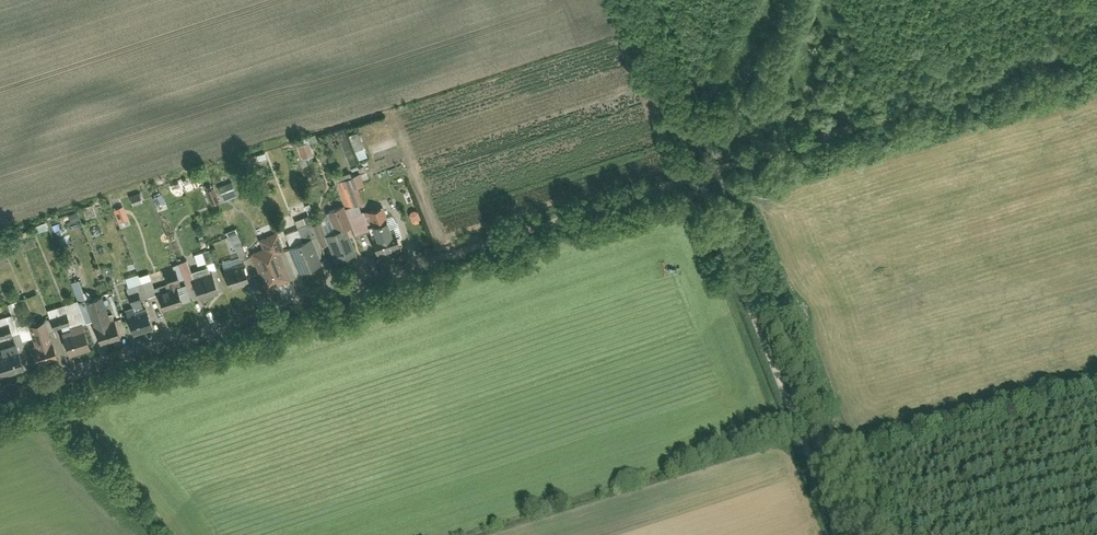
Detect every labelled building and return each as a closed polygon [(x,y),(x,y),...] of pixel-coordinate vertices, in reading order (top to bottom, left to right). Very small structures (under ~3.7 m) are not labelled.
[(342,146),(349,169),(357,166),(346,128),(323,135),(327,150),(342,146)] [(359,132),(351,135),(355,145),(363,142),(359,132)] [(300,145),(305,158),(316,154),(311,141),(300,145)] [(358,151),(361,158),(369,154),(365,147),(358,151)] [(359,174),(336,183),(343,202),(345,206),(363,200),(358,188),(364,185),(359,174)] [(220,201),(226,199),(224,187),(236,185),(236,180),(217,184),(220,201)] [(224,188),(226,198),(240,195),(238,185),(224,188)] [(213,204),(220,201),(215,187),(208,189),(213,204)] [(163,193),(155,197),(158,204),(167,200),(163,193)] [(356,252),(345,226),(352,223),(345,206),(343,202),(325,210),(333,229),(323,234),(334,261),(356,252)] [(95,203),(86,206),(89,217),(98,214),(95,203)] [(121,222),(131,218),(125,205),(116,209),(121,222)] [(73,221),(81,218),(79,211),(71,214),(73,221)] [(379,261),(405,251),(399,234),(396,235),(389,217),(372,223),(379,241),(373,243),(379,261)] [(240,259),(249,256),(240,228),(231,230),(240,259)] [(263,287),(290,277),(281,252),(284,251),(277,230),(258,236),(262,247),(250,252),(263,287)] [(300,271),(321,262),(311,236),(290,244),(300,271)] [(196,253),(200,265),(216,260),(212,248),(196,253)] [(230,288),(250,281),(242,259),(223,266),(230,288)] [(162,309),(183,303),(176,282),(180,281),(176,269),(164,272),(168,287),(156,291),(162,309)] [(219,291),(211,270),(192,277),(200,298),(219,291)] [(100,343),(120,337),(115,318),(110,320),(102,294),(87,299),(100,343)] [(152,327),(146,306),(127,312),(133,333),(152,327)] [(21,332),(17,313),(0,317),(0,337),(21,332)] [(46,317),(29,323),(34,340),(31,341),(37,360),(58,353),(46,317)] [(90,346),(82,323),(61,331),(69,353),(90,346)] [(0,352),(0,377),(24,368),(15,343),(0,348),(2,352),(0,352)]
